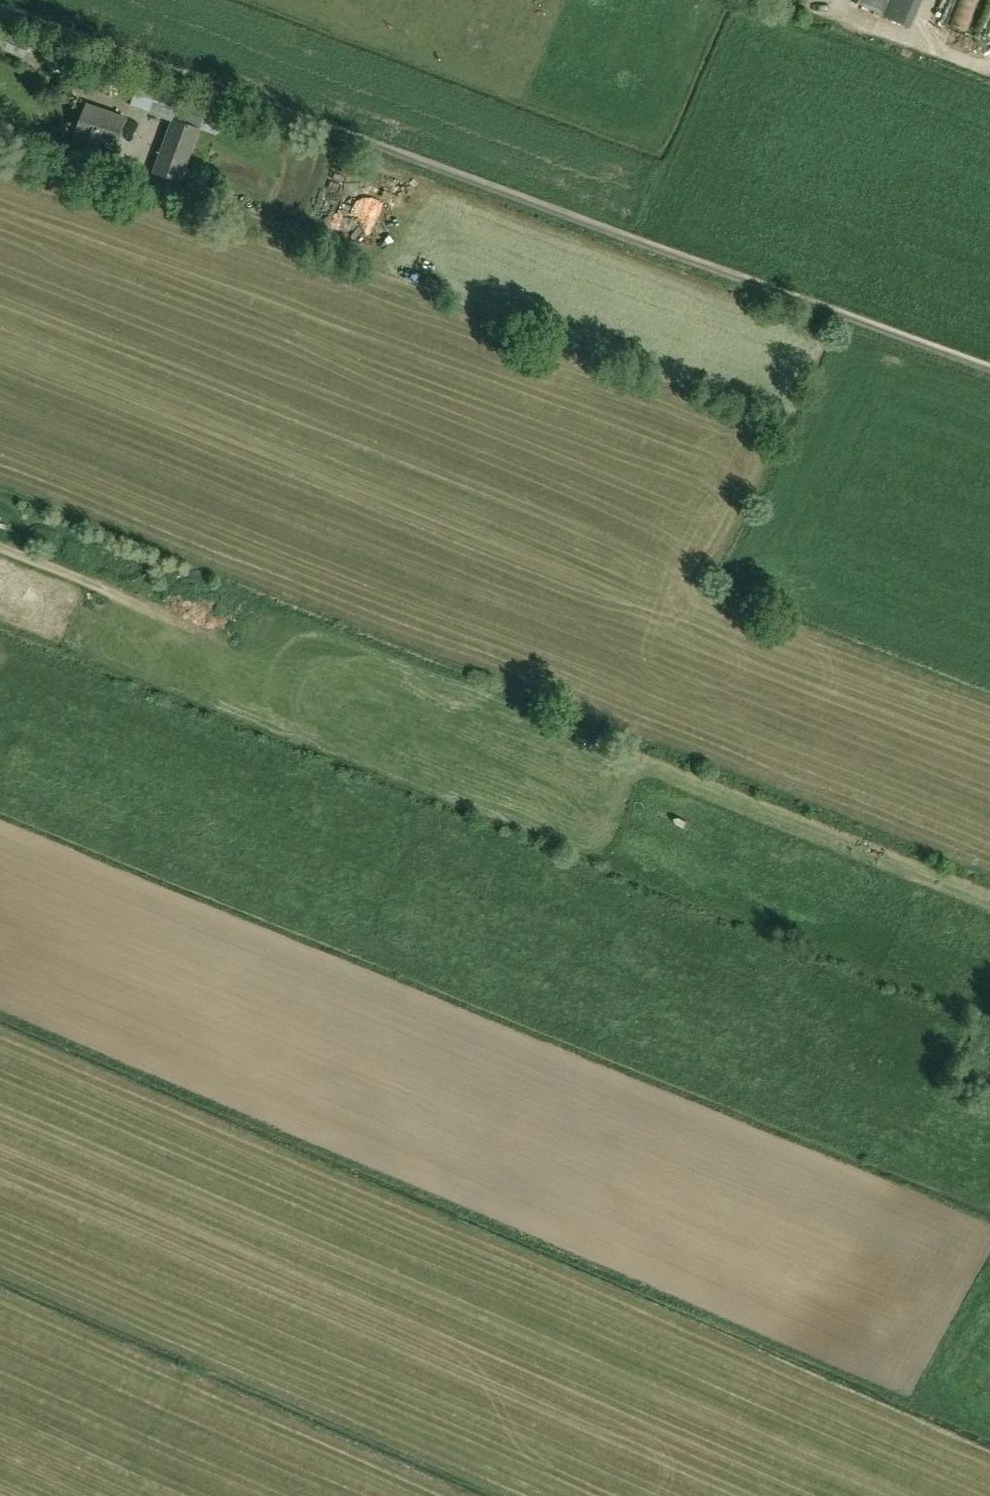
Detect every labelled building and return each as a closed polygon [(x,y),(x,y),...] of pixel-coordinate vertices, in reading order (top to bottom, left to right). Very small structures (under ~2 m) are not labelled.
[(881,13),(887,0),(852,0),(881,13)] [(881,13),(910,26),(922,0),(887,0),(881,13)] [(971,14),(973,0),(955,0),(954,12),(971,14)] [(31,41),(0,29),(0,46),(25,56),(31,41)] [(132,88),(127,100),(168,115),(173,102),(132,88)] [(77,135),(75,138),(69,153),(94,162),(101,147),(99,147),(101,144),(113,148),(125,117),(87,104),(76,135),(77,135)] [(180,180),(198,127),(173,119),(153,172),(180,180)]
